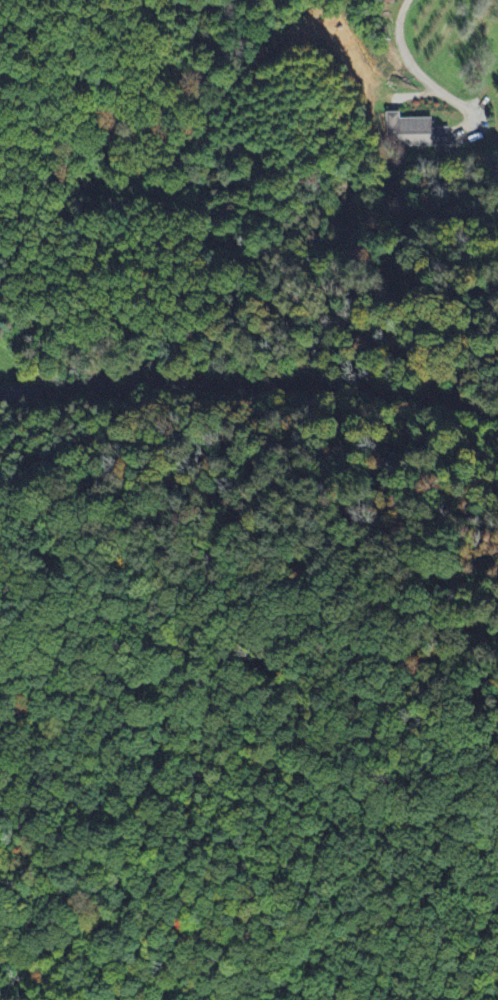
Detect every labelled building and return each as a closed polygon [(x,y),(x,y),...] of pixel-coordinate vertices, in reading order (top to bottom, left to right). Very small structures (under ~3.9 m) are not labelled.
[(412,147),(451,146),(451,128),(435,129),(435,119),(412,120),(412,147)]
